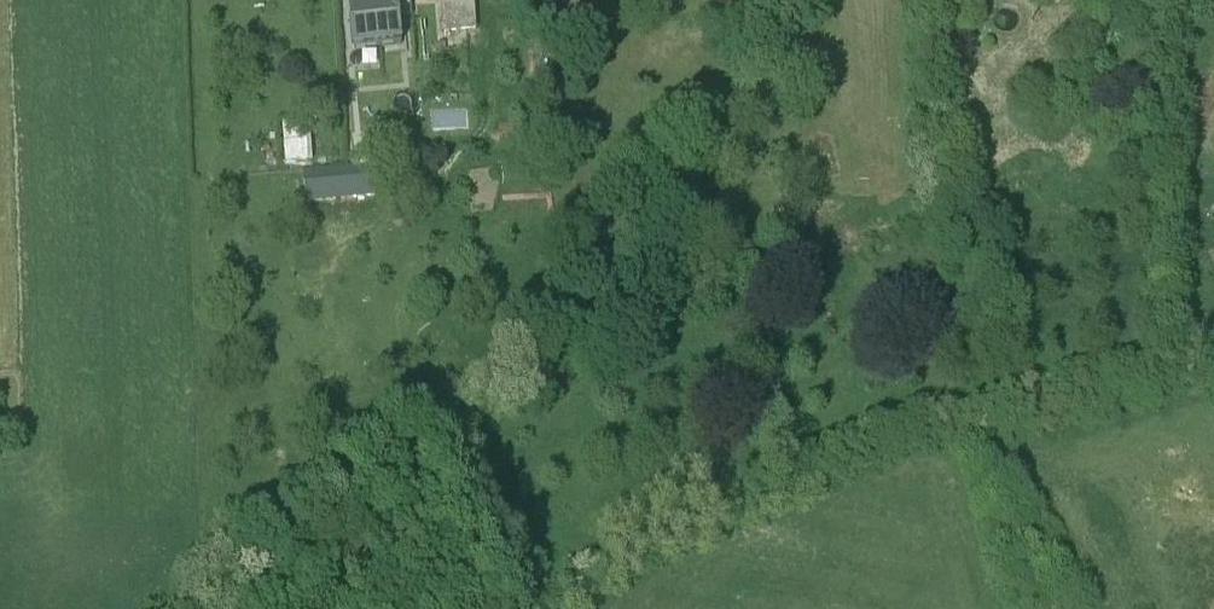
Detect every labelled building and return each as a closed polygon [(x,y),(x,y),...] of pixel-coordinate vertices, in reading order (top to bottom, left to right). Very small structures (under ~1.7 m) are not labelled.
[(358,7),(361,33),(410,27),(408,0),(368,0),(369,5),(358,6),(358,7)] [(471,19),(470,0),(437,0),(439,34),(472,31),(471,19)]
